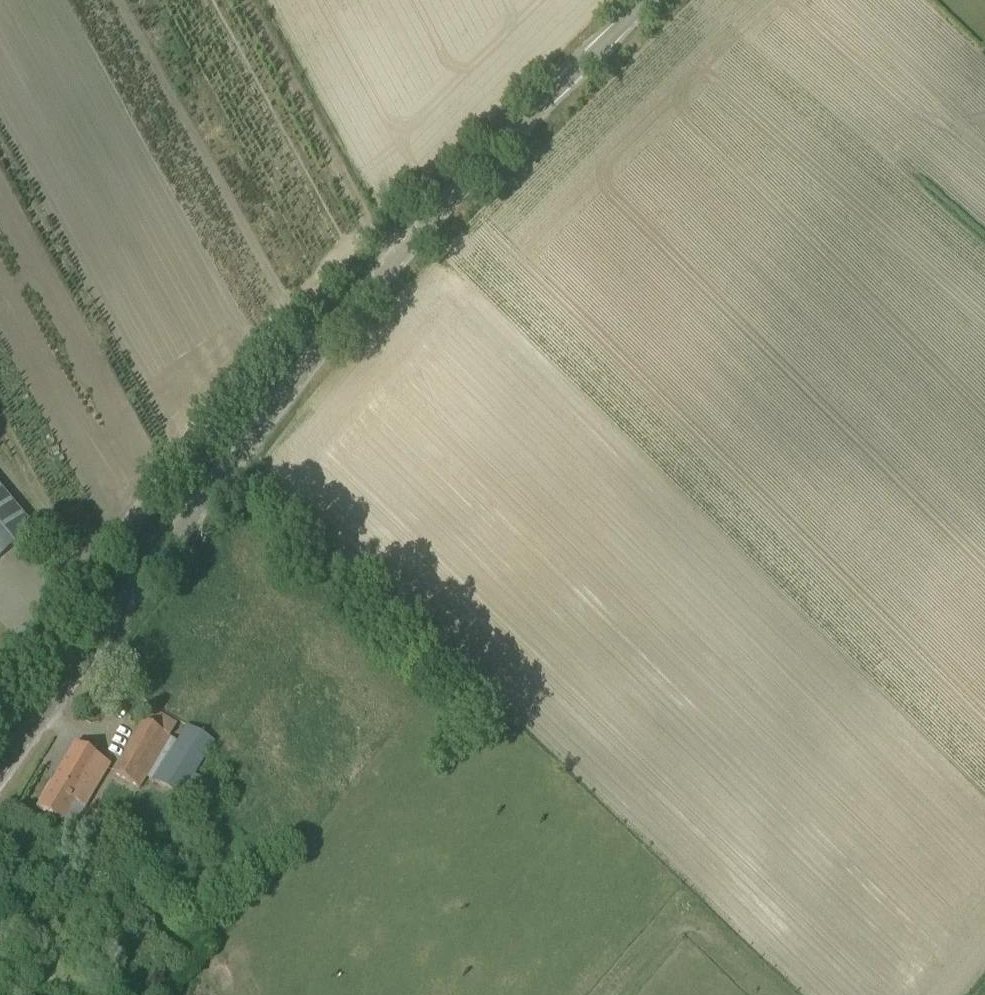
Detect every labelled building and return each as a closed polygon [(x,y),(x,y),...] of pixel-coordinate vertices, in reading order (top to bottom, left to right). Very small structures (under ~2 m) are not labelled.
[(21,540),(29,550),(41,540),(0,490),(0,557),(21,540)] [(111,772),(137,787),(175,723),(149,707),(111,772)] [(149,778),(178,797),(212,742),(183,724),(149,778)] [(36,809),(53,819),(70,829),(108,764),(74,744),(36,809)] [(79,828),(97,838),(107,820),(89,811),(79,828)]
